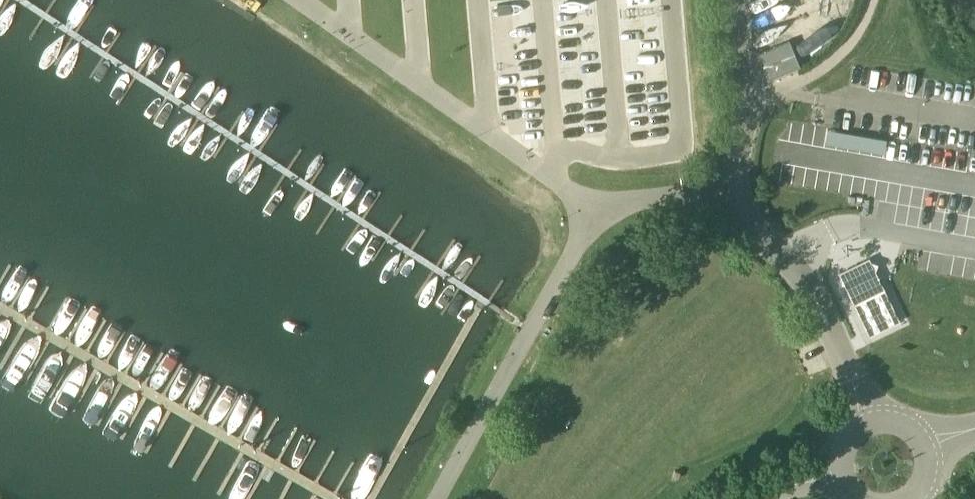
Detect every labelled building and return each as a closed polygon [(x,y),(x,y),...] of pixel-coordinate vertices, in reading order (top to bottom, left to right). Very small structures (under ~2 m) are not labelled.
[(758,53),(760,59),(769,78),(799,66),(789,40),(758,53)] [(870,334),(899,320),(875,271),(877,264),(871,261),(869,258),(840,273),(842,276),(839,283),(846,285),(870,334)]
